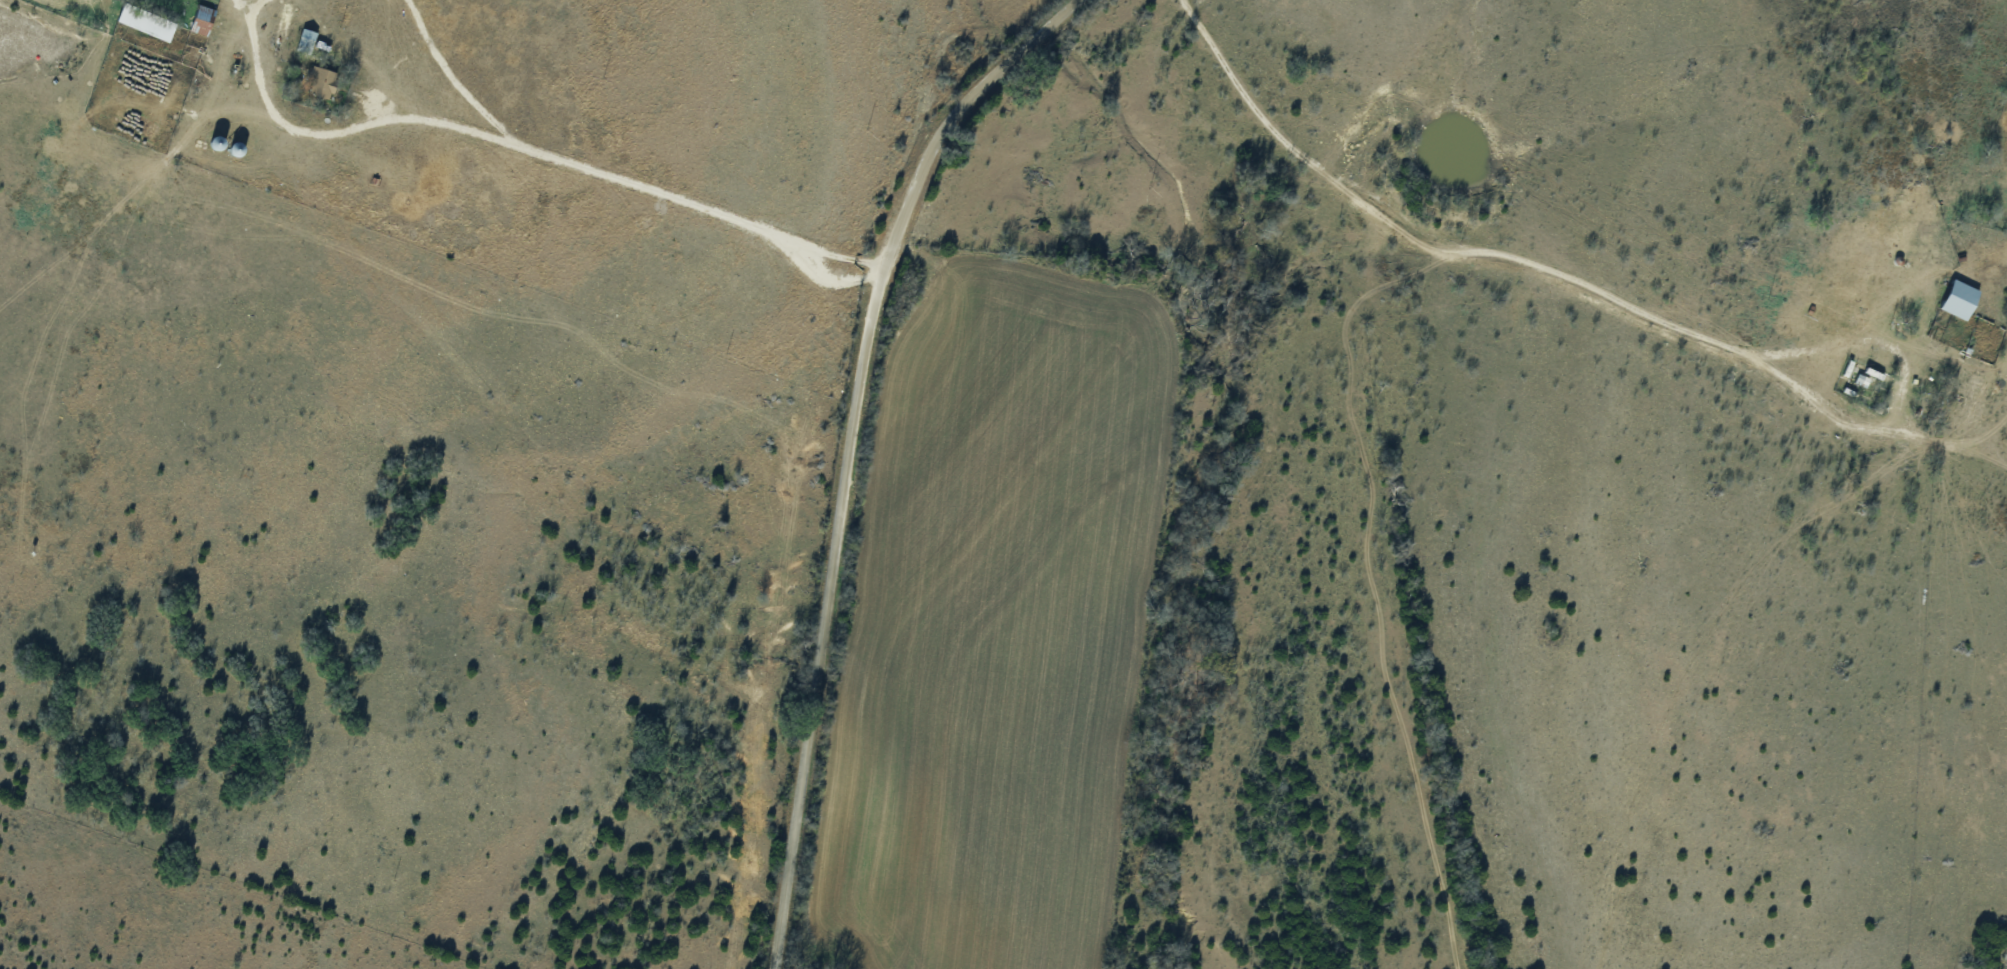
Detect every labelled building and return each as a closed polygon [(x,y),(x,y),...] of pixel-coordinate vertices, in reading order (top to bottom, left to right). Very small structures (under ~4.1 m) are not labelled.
[(169,42),(176,22),(123,3),(116,23),(169,42)] [(188,28),(204,37),(216,12),(200,4),(188,28)] [(309,55),(316,32),(301,28),(294,50),(309,55)] [(329,100),(338,73),(313,65),(305,92),(329,100)] [(223,141),(216,136),(209,145),(217,150),(223,141)] [(242,143),(230,144),(231,156),(243,155),(242,143)] [(1940,309),(1967,321),(1981,291),(1955,279),(1940,309)]
